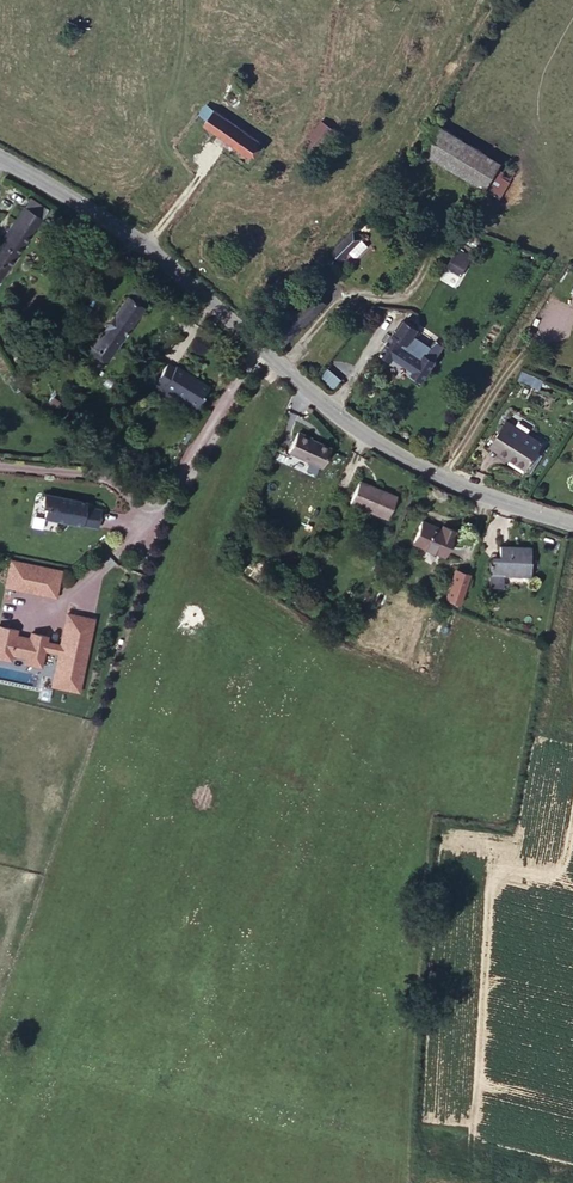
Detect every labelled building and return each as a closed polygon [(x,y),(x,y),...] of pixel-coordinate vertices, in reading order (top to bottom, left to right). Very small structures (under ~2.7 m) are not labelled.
[(221,94),(229,100),(247,76),(239,69),(221,94)] [(212,105),(221,112),(229,100),(221,94),(212,105)] [(256,137),(221,112),(212,105),(201,119),(246,152),(256,137)] [(318,157),(338,125),(319,115),(300,147),(318,157)] [(431,126),(416,153),(445,168),(459,141),(431,126)] [(459,141),(445,168),(499,197),(513,170),(459,141)] [(0,251),(0,301),(45,209),(25,198),(0,251)] [(348,226),(327,248),(333,253),(341,245),(353,231),(348,226)] [(353,231),(341,245),(350,252),(361,240),(353,231)] [(462,254),(453,248),(442,265),(452,271),(462,254)] [(124,285),(86,341),(102,352),(141,297),(124,285)] [(411,351),(420,339),(424,335),(413,326),(387,357),(399,367),(402,364),(417,375),(415,381),(425,387),(440,368),(426,357),(423,360),(411,351)] [(446,360),(420,339),(411,351),(423,360),(426,357),(440,368),(446,360)] [(162,372),(151,388),(190,413),(202,392),(172,372),(169,376),(162,372)] [(53,404),(47,400),(37,412),(43,417),(53,404)] [(543,445),(505,424),(493,447),(530,468),(543,445)] [(287,439),(281,456),(312,468),(317,448),(300,441),(299,444),(287,439)] [(390,497),(354,481),(344,503),(381,520),(390,497)] [(77,507),(35,498),(32,510),(37,512),(34,523),(87,534),(92,514),(77,511),(77,507)] [(417,521),(410,541),(440,554),(450,529),(439,524),(436,529),(417,521)] [(485,569),(493,569),(520,571),(521,543),(495,541),(495,554),(485,554),(485,569)] [(61,568),(10,557),(4,585),(55,596),(61,568)] [(493,581),(493,569),(485,569),(481,569),(481,580),(493,581)] [(440,601),(455,606),(464,577),(448,572),(440,601)] [(16,663),(15,669),(30,673),(33,655),(48,659),(41,691),(68,697),(83,626),(58,619),(49,652),(35,649),(37,642),(21,639),(19,645),(5,642),(6,636),(0,635),(0,660),(16,663)]
